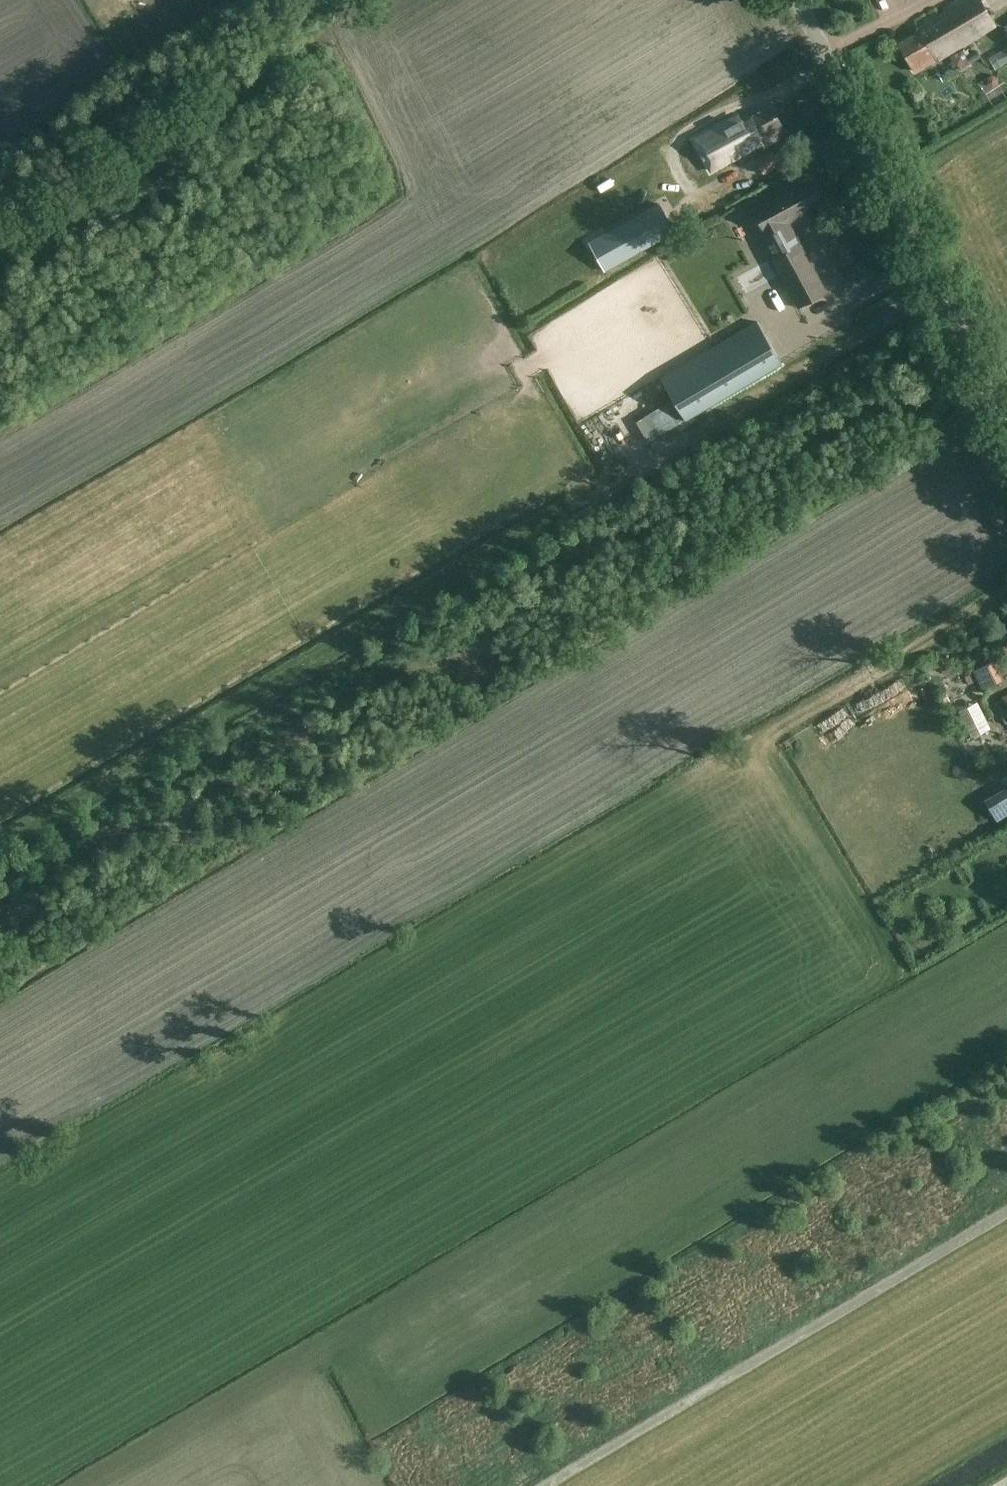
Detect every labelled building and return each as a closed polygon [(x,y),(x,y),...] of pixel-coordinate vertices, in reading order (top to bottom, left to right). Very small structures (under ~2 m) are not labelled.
[(935,13),(918,23),(922,30),(898,44),(914,71),(933,60),(995,25),(980,0),(958,0),(943,9),(944,11),(936,15),(935,13)] [(786,136),(787,135),(771,106),(742,122),(739,116),(719,127),(735,157),(761,143),(764,147),(786,136)] [(762,175),(779,166),(771,151),(755,160),(762,175)] [(758,219),(752,222),(798,308),(826,292),(800,245),(799,245),(787,223),(804,214),(801,209),(821,198),(812,180),(800,187),(796,180),(750,205),(758,219)] [(675,232),(659,204),(606,233),(590,243),(594,250),(605,270),(675,232)] [(757,322),(661,379),(685,420),(782,363),(757,322)] [(976,666),(986,682),(1004,671),(995,655),(976,666)]
